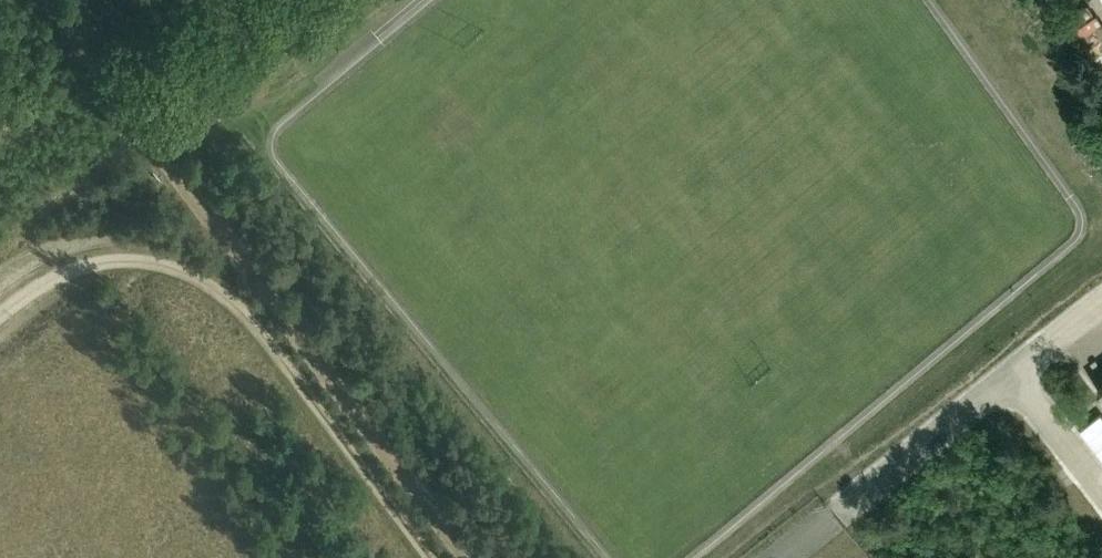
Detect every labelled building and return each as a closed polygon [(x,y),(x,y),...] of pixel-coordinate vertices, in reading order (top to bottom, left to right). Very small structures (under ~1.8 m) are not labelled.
[(1080,430),(1101,458),(1101,415),(1100,413),(1080,430)]
